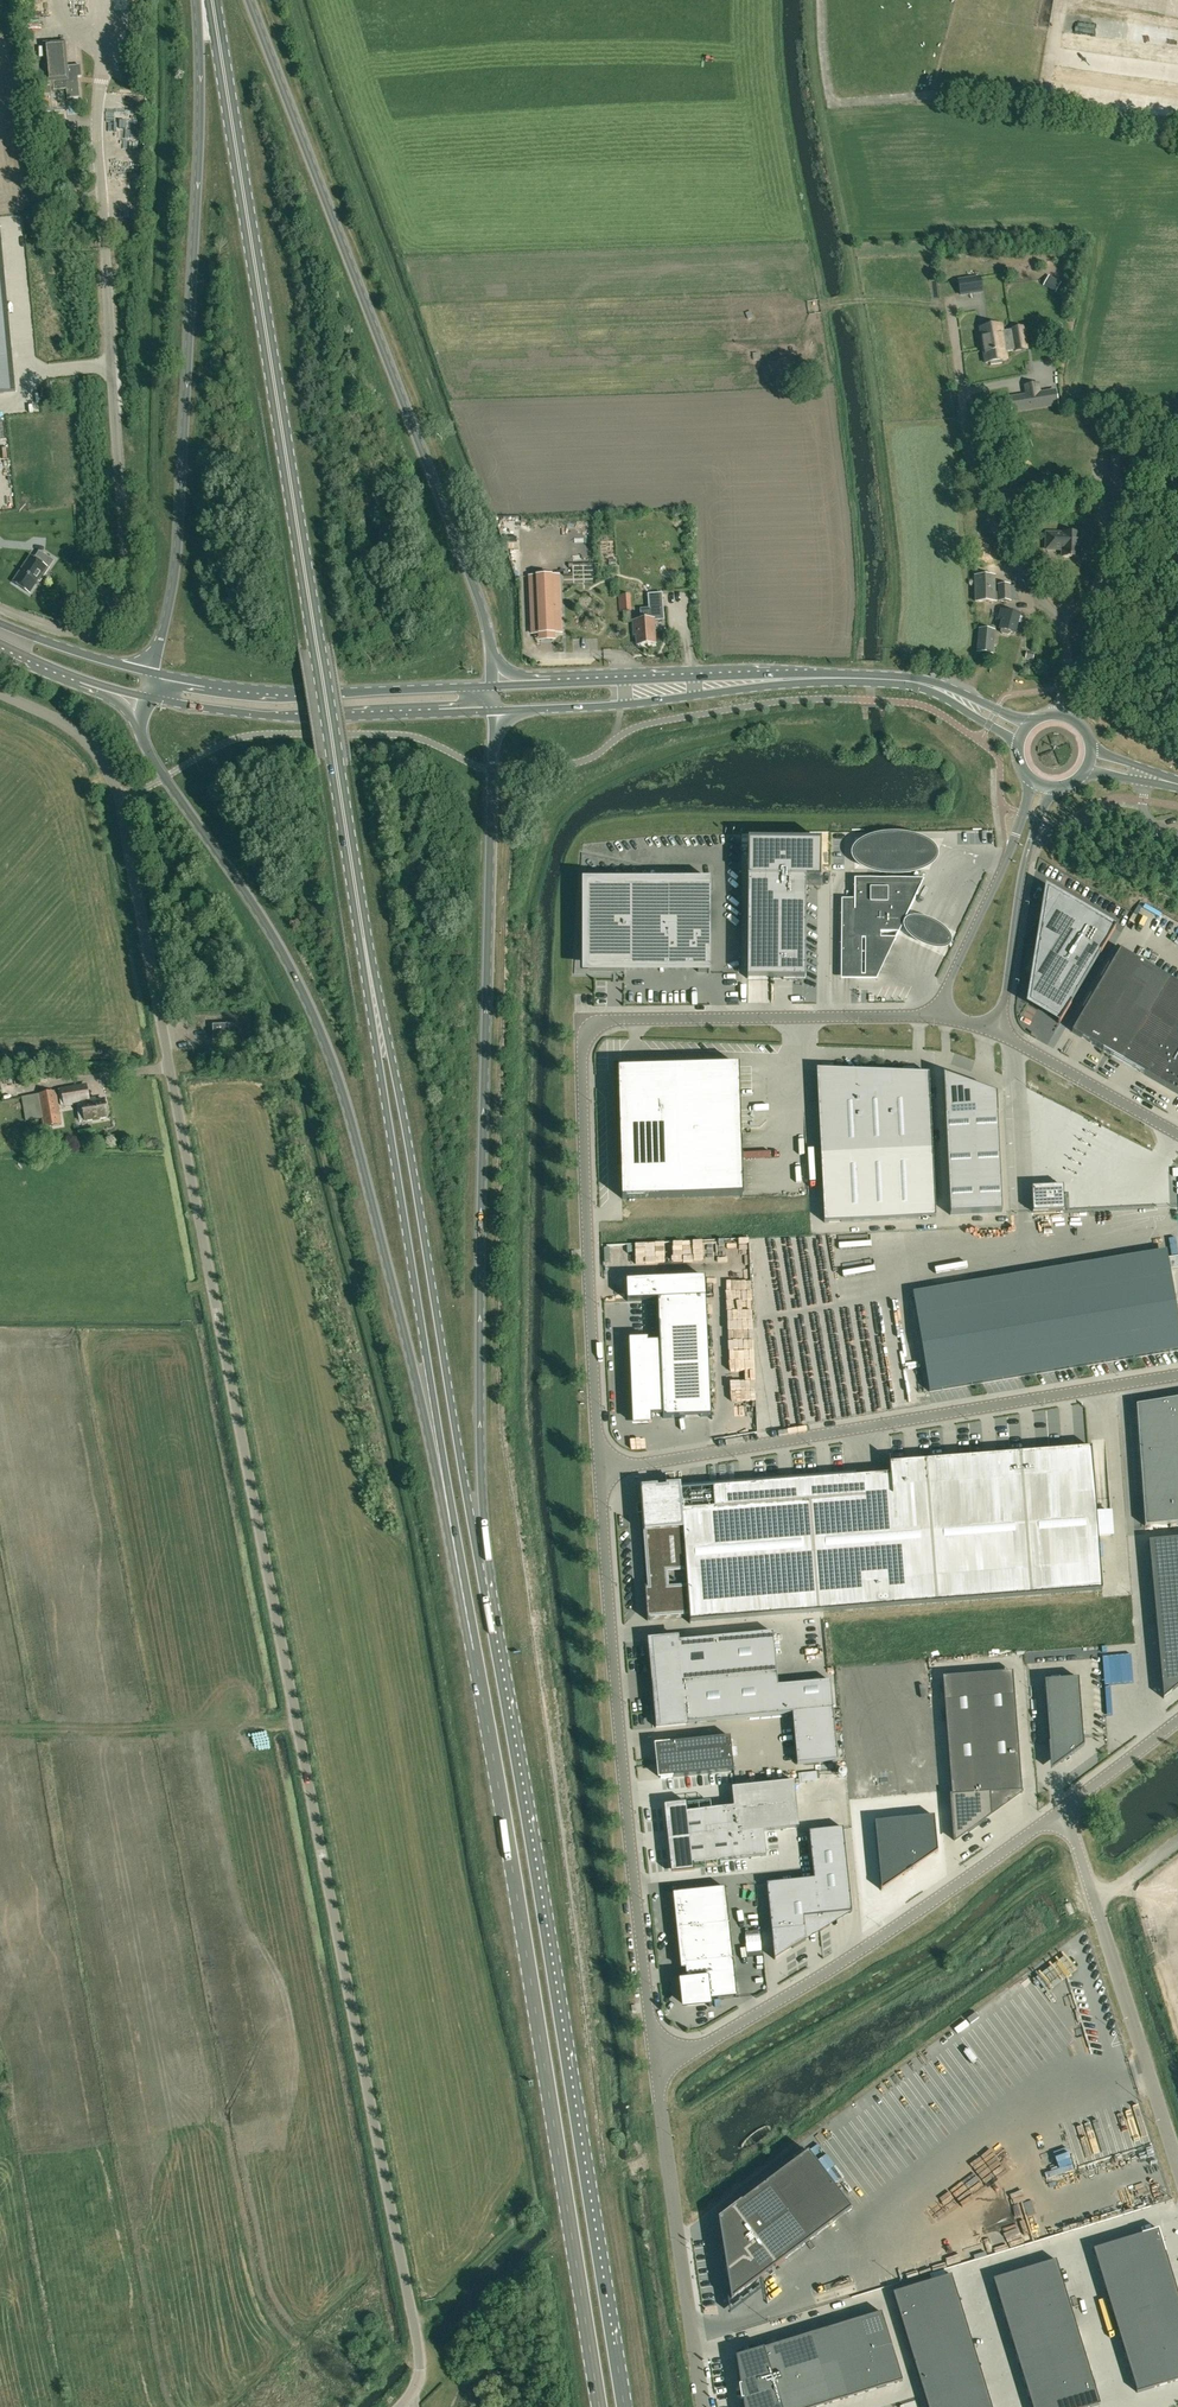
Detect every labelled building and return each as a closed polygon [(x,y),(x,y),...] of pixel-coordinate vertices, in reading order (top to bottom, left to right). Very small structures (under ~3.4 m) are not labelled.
[(32,41),(41,38),(39,31),(29,34),(32,41)] [(63,44),(46,46),(49,80),(53,80),(54,91),(57,91),(66,90),(67,99),(80,98),(78,77),(82,77),(81,66),(65,67),(63,44)] [(49,80),(33,81),(35,95),(43,94),(45,109),(66,108),(64,93),(57,93),(57,91),(54,91),(53,80),(49,80)] [(0,226),(0,393),(16,391),(0,226)] [(1049,276),(1045,284),(1055,289),(1059,281),(1049,276)] [(972,279),(958,281),(961,295),(974,293),(972,279)] [(994,336),(993,326),(980,328),(983,348),(986,347),(989,362),(991,362),(991,364),(1001,363),(1001,361),(1007,360),(1005,350),(1014,349),(1015,351),(1027,349),(1023,326),(1011,328),(1012,333),(1003,335),(994,336)] [(1055,391),(1010,398),(1012,411),(1057,404),(1055,391)] [(1079,557),(1080,533),(1063,533),(1046,533),(1046,549),(1059,549),(1059,547),(1062,547),(1062,556),(1079,557)] [(31,556),(14,582),(29,593),(38,580),(40,582),(54,561),(42,553),(37,560),(31,556)] [(528,576),(531,635),(562,634),(560,575),(528,576)] [(994,593),(994,576),(975,576),(975,602),(994,601),(998,601),(1011,601),(1011,593),(1018,593),(1018,586),(1010,585),(1010,584),(997,584),(998,593),(994,593)] [(621,599),(620,584),(591,586),(592,600),(621,599)] [(641,620),(634,621),(635,634),(637,634),(638,644),(654,643),(653,620),(663,619),(662,594),(648,595),(649,609),(640,609),(640,615),(641,620)] [(1015,633),(1019,614),(1001,610),(999,620),(1002,621),(1000,629),(1001,630),(1001,632),(1002,634),(1008,635),(1010,634),(1010,632),(1015,633)] [(993,653),(995,630),(978,628),(976,652),(993,653)] [(869,842),(860,847),(858,850),(857,855),(858,862),(862,866),(869,870),(878,874),(889,876),(901,876),(910,875),(920,873),(928,870),(935,866),(938,863),(940,857),(939,853),(935,848),(928,843),(919,839),(908,838),(900,837),(890,838),(878,840),(869,842)] [(805,979),(806,880),(820,880),(821,841),(816,841),(816,843),(752,842),(752,840),(748,840),(747,979),(748,979),(770,979),(805,979)] [(895,939),(916,896),(924,879),(854,878),(854,882),(854,899),(841,899),(841,902),(841,966),(841,980),(861,980),(876,980),(877,977),(878,975),(895,939)] [(697,888),(588,889),(588,967),(708,967),(708,932),(697,932),(697,888)] [(1070,1004),(1100,954),(1113,932),(1060,900),(1057,905),(1056,905),(1039,933),(1041,934),(1042,932),(1054,939),(1034,974),(1039,977),(1031,990),(1032,991),(1030,993),(1029,993),(1029,994),(1064,1015),(1071,1004),(1070,1004)] [(920,921),(913,921),(910,922),(908,925),(909,931),(912,935),(916,940),(924,945),(930,948),(941,950),(947,950),(952,949),(953,947),(952,942),(952,939),(947,934),(941,928),(933,924),(928,922),(920,921)] [(1072,1032),(1177,1094),(1177,984),(1120,950),(1072,1032)] [(213,1040),(235,1040),(234,1024),(213,1025),(213,1040)] [(739,1066),(663,1068),(662,1063),(662,1068),(625,1070),(618,1077),(621,1169),(616,1169),(621,1169),(622,1199),(742,1195),(739,1066)] [(932,1151),(929,1074),(817,1070),(821,1156),(824,1222),(936,1217),(932,1151)] [(1002,1213),(996,1095),(943,1076),(950,1215),(1002,1213)] [(104,1100),(90,1103),(90,1100),(87,1100),(86,1093),(87,1093),(86,1086),(62,1089),(64,1105),(76,1103),(79,1121),(85,1120),(107,1116),(104,1100)] [(43,1118),(60,1115),(55,1091),(38,1094),(43,1118)] [(1032,1188),(1033,1212),(1064,1211),(1062,1186),(1032,1188)] [(1168,1257),(914,1300),(929,1392),(1177,1351),(1177,1320),(1168,1257)] [(705,1277),(626,1281),(627,1301),(658,1300),(659,1341),(648,1341),(648,1338),(629,1339),(633,1425),(651,1424),(651,1415),(663,1414),(663,1418),(711,1416),(706,1297),(705,1277)] [(1136,1405),(1144,1527),(1177,1524),(1177,1398),(1136,1405)] [(1102,1590),(1091,1447),(890,1463),(889,1458),(888,1458),(890,1474),(856,1477),(680,1490),(679,1484),(667,1485),(667,1488),(657,1489),(657,1486),(640,1487),(648,1588),(646,1588),(645,1587),(644,1587),(647,1621),(648,1621),(648,1619),(689,1616),(689,1623),(690,1623),(690,1622),(1102,1590)] [(1148,1541),(1163,1699),(1177,1686),(1177,1538),(1148,1541)] [(677,1638),(649,1640),(650,1653),(653,1652),(655,1671),(657,1697),(653,1697),(656,1728),(686,1724),(685,1723),(792,1714),(797,1764),(838,1761),(830,1681),(778,1686),(773,1633),(678,1642),(677,1638)] [(1083,1737),(1079,1678),(1044,1680),(1049,1743),(1048,1743),(1049,1753),(1051,1770),(1062,1762),(1084,1746),(1084,1737),(1083,1737)] [(1014,1695),(944,1701),(952,1796),(951,1796),(954,1841),(990,1815),(988,1794),(1021,1791),(1022,1793),(1023,1792),(1023,1790),(1022,1790),(1014,1695)] [(734,1771),(730,1737),(657,1745),(660,1778),(734,1771)] [(687,1802),(666,1804),(668,1816),(673,1862),(674,1873),(694,1871),(694,1870),(694,1869),(693,1864),(720,1861),(766,1856),(763,1831),(799,1827),(794,1781),(734,1788),(736,1807),(711,1810),(687,1812),(687,1804),(687,1802)] [(876,1812),(881,1891),(928,1858),(925,1808),(876,1812)] [(843,1828),(809,1831),(814,1879),(819,1927),(819,1932),(830,1926),(828,1914),(849,1912),(849,1913),(852,1912),(851,1905),(851,1903),(843,1828)] [(814,1879),(766,1884),(774,1960),(776,1959),(775,1954),(792,1943),(792,1948),(806,1940),(804,1929),(819,1927),(814,1879)] [(725,1887),(673,1893),(673,1896),(674,1896),(682,1968),(685,1968),(686,1979),(678,1980),(679,1982),(682,1982),(685,2005),(708,2003),(709,2006),(711,2006),(710,1998),(735,1995),(735,1996),(737,1996),(725,1887)] [(741,2201),(718,2219),(731,2300),(785,2259),(851,2209),(808,2152),(742,2201),(741,2201)] [(1093,2248),(1136,2392),(1177,2379),(1177,2295),(1157,2228),(1093,2248)] [(993,2278),(1032,2406),(1087,2406),(1100,2403),(1055,2259),(993,2278)] [(893,2292),(928,2406),(991,2406),(951,2274),(893,2292)] [(743,2406),(817,2406),(902,2381),(881,2312),(736,2357),(743,2406)]
